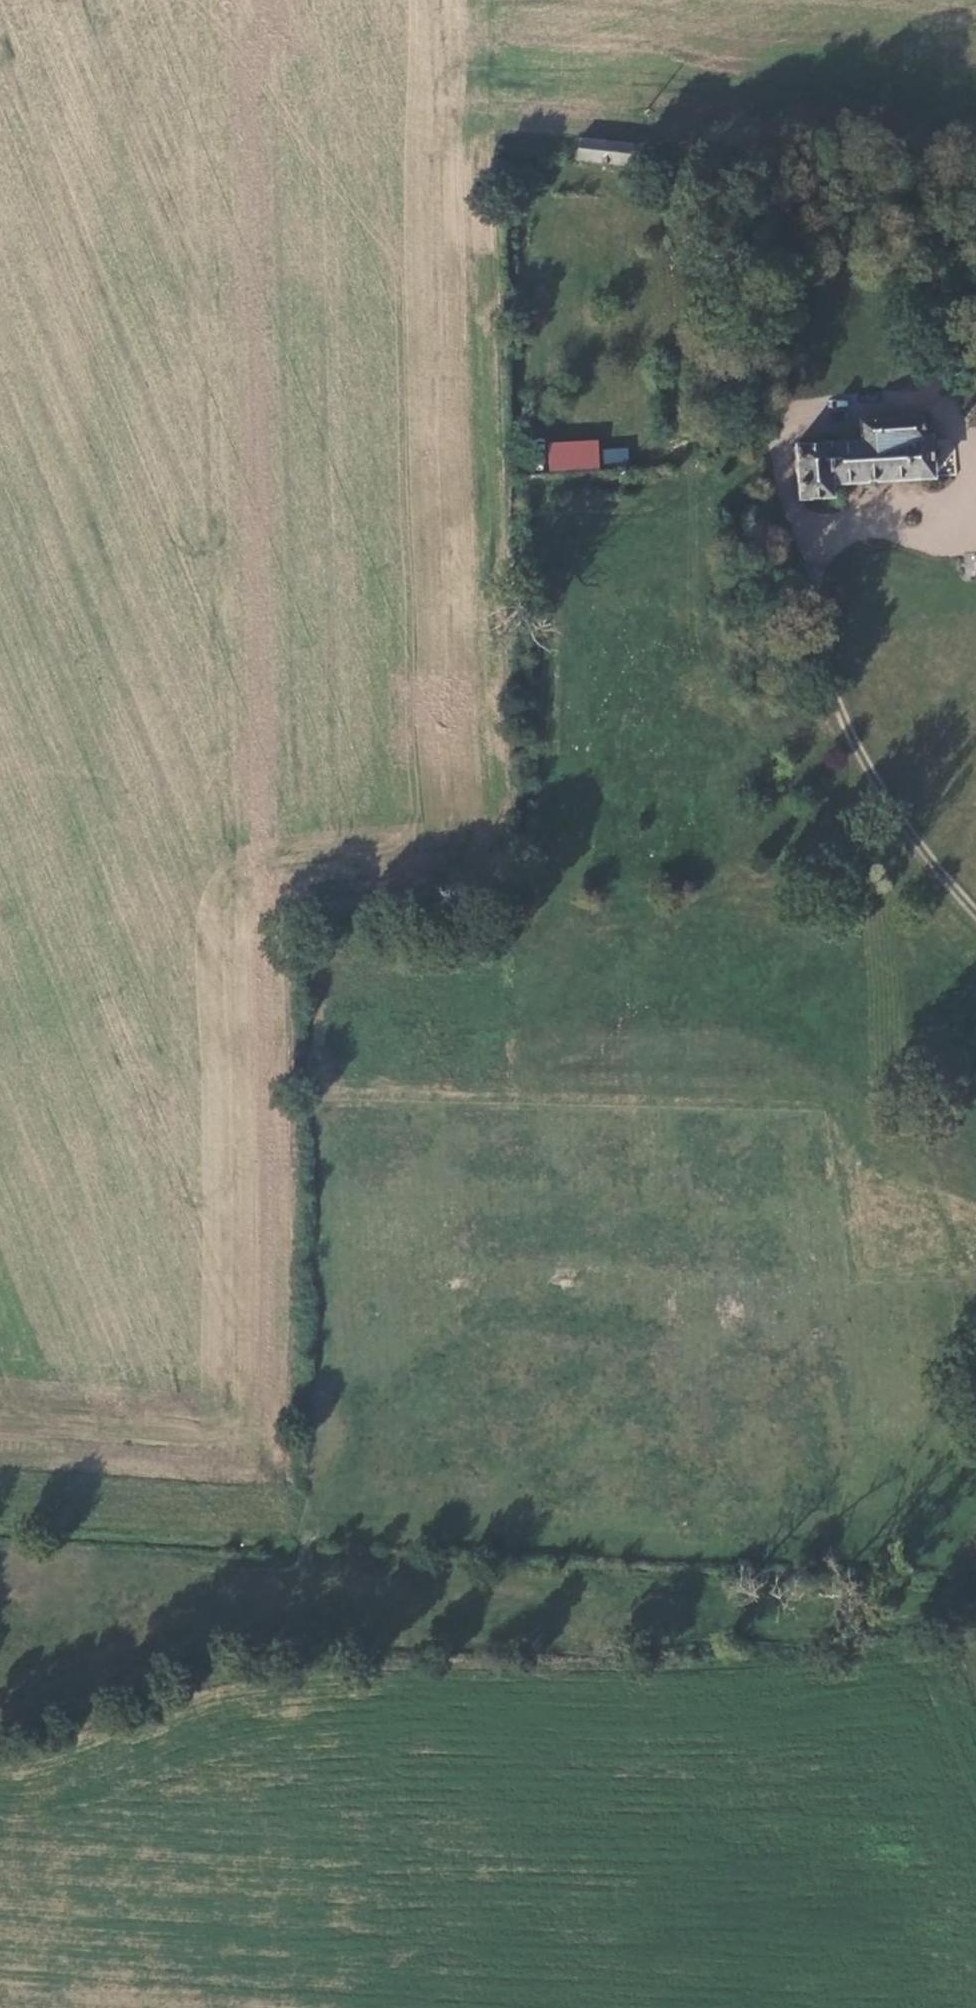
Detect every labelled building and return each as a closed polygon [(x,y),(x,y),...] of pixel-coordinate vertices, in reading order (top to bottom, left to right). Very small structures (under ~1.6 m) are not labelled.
[(580,175),(650,181),(650,168),(650,152),(581,144),(580,161),(580,175)] [(932,419),(867,423),(869,444),(806,449),(793,448),(801,507),(838,504),(837,491),(882,486),(939,480),(937,459),(932,419)] [(547,440),(547,469),(598,470),(599,441),(547,440)] [(602,447),(602,463),(627,463),(628,448),(602,447)]
